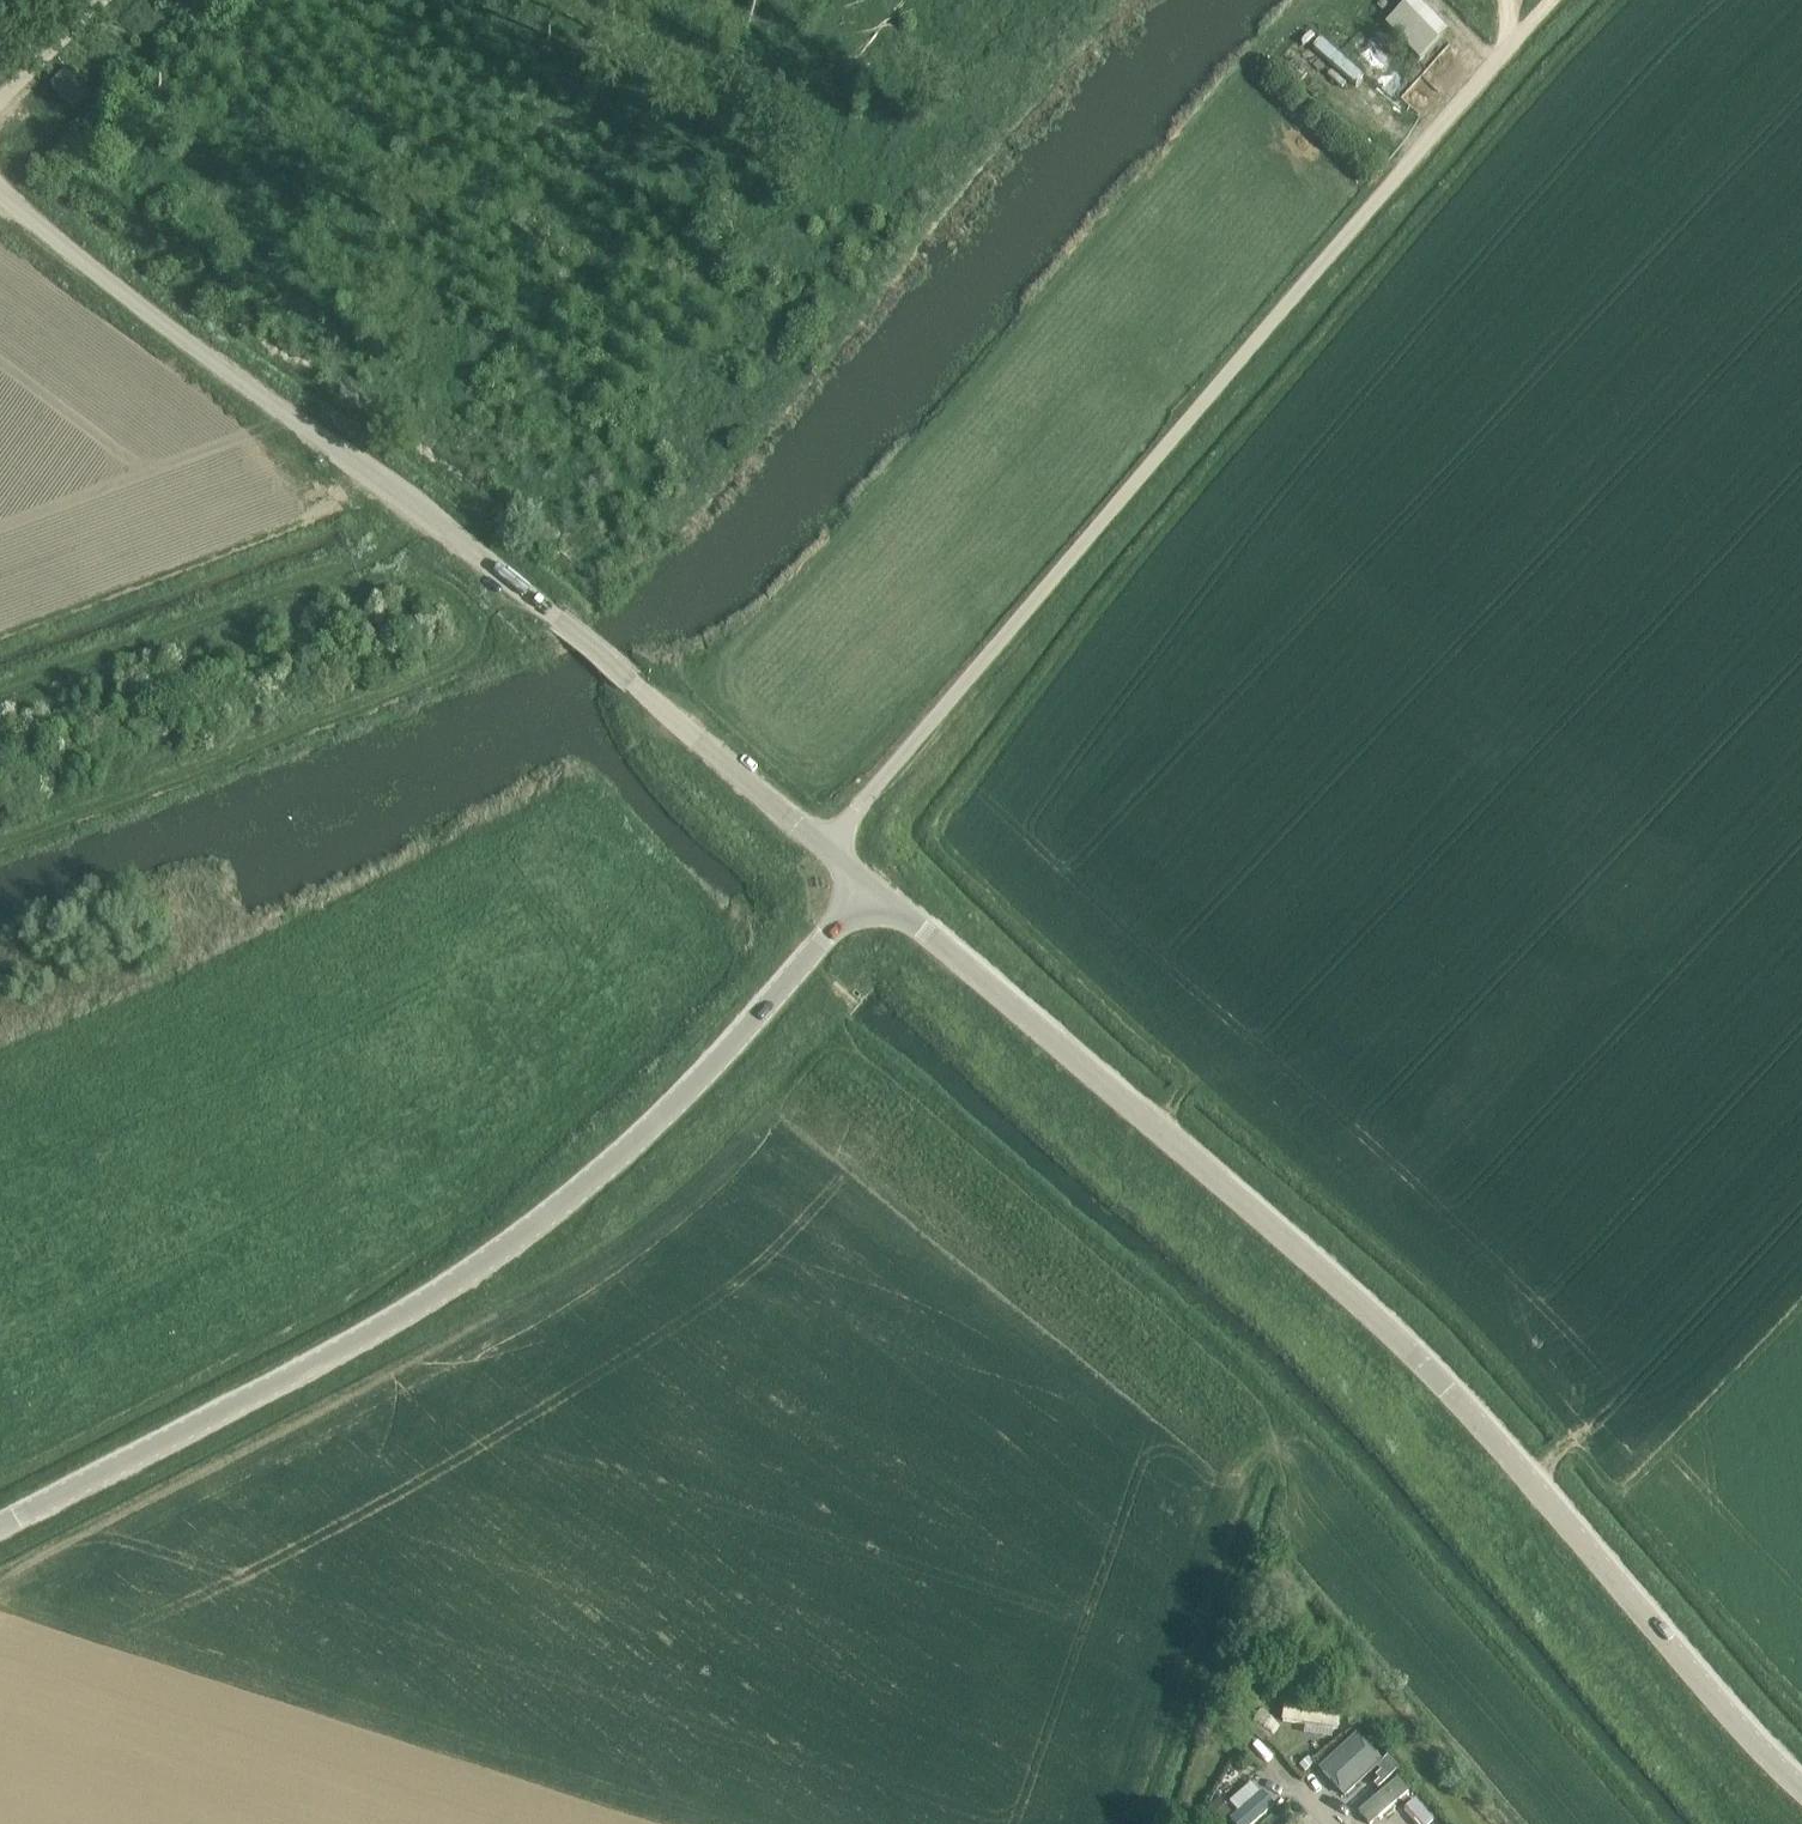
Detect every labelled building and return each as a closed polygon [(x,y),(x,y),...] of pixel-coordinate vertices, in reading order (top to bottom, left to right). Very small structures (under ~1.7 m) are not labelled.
[(1409,2),(1386,24),(1403,43),(1420,61),(1444,38),(1443,37),(1409,2)] [(66,73),(52,86),(75,109),(88,96),(66,73)] [(1276,1722),(1318,1727),(1320,1709),(1279,1703),(1276,1722)] [(1346,1797),(1383,1763),(1357,1735),(1320,1769),(1346,1797)] [(1409,1793),(1398,1779),(1359,1812),(1369,1823),(1371,1823),(1409,1793)] [(1235,1823),(1251,1823),(1274,1805),(1263,1792),(1231,1820),(1235,1823)] [(1220,1798),(1207,1809),(1219,1823),(1232,1812),(1220,1798)] [(1409,1816),(1416,1823),(1429,1823),(1436,1818),(1423,1803),(1409,1816)]
